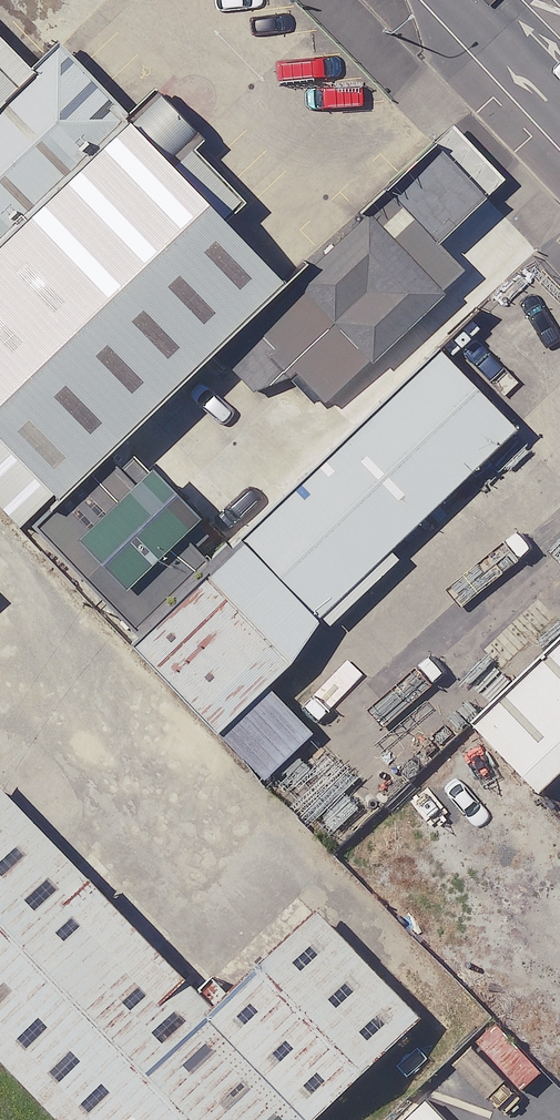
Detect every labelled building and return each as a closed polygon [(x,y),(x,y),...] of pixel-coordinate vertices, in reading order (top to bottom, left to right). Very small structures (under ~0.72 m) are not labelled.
[(0,84),(0,237),(81,157),(4,80),(0,84)] [(81,157),(0,237),(0,525),(226,301),(81,157)] [(471,263),(376,169),(199,345),(293,439),(471,263)] [(468,460),(386,379),(83,680),(165,761),(468,460)] [(214,515),(131,427),(45,509),(128,597),(214,515)] [(502,673),(559,731),(559,616),(502,673)] [(0,889),(0,1119),(231,1119),(142,1031),(0,889)] [(231,1119),(297,1119),(368,1049),(246,928),(142,1031),(231,1119)] [(544,1069),(500,1024),(461,1062),(505,1107),(544,1069)]
